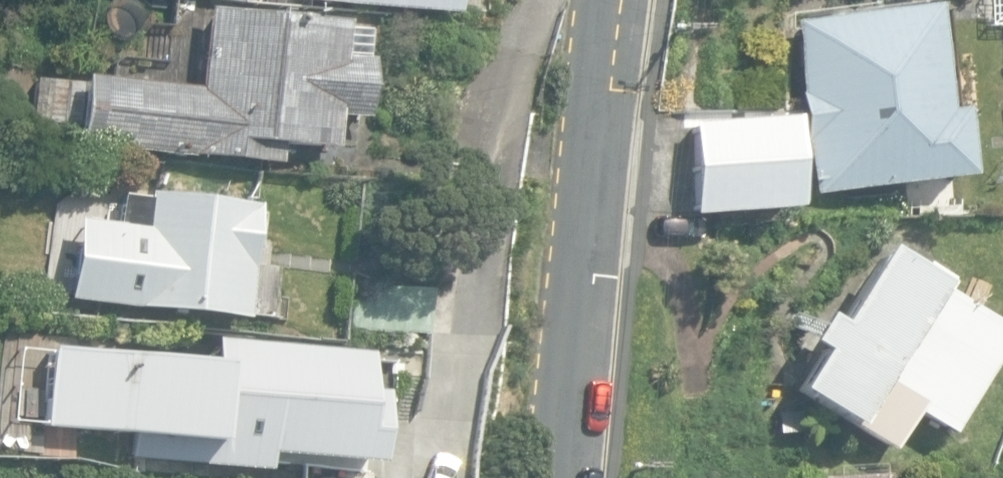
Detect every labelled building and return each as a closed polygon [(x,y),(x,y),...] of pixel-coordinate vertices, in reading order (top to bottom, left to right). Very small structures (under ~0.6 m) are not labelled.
[(449,0),(297,0),(297,1),(447,17),(449,0)] [(1002,22),(1002,0),(988,0),(987,21),(1002,22)] [(789,25),(809,197),(963,179),(953,100),(935,103),(923,9),(789,25)] [(360,122),(366,64),(359,63),(362,32),(341,30),(341,24),(203,10),(195,89),(82,77),(82,83),(36,78),(31,124),(77,129),(75,146),(271,166),(274,145),(333,151),(337,120),(360,122)] [(683,126),(687,217),(776,214),(773,122),(683,126)] [(78,216),(68,297),(243,318),(257,205),(149,191),(145,225),(78,216)] [(885,450),(908,413),(944,435),(1002,339),(1002,330),(935,289),(936,287),(875,250),(829,325),(815,316),(798,343),(798,344),(812,352),(788,391),(885,450)] [(355,463),(372,465),(377,400),(383,400),(386,361),(365,360),(365,353),(262,345),(262,346),(209,342),(205,385),(127,379),(121,459),(183,464),(185,442),(218,444),(218,449),(258,452),(258,454),(355,462),(355,463)] [(884,476),(812,470),(811,477),(884,477),(884,476)]
